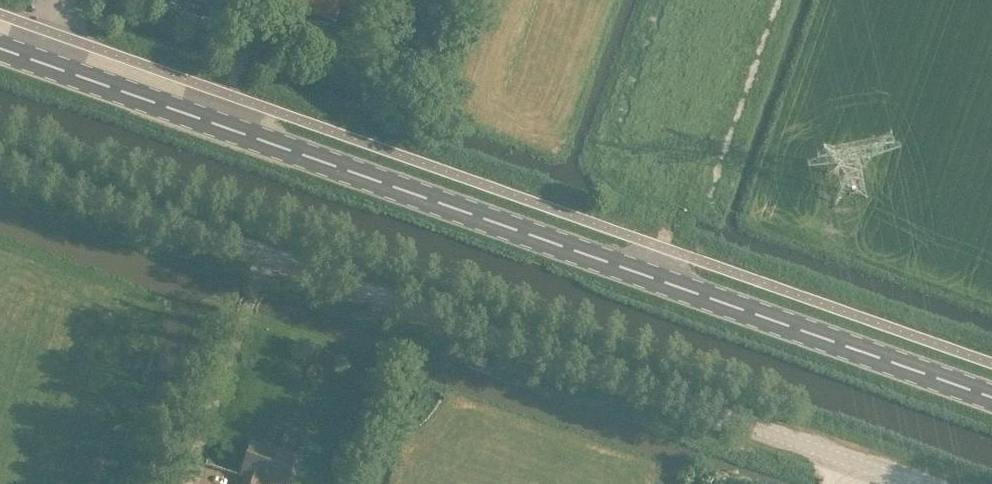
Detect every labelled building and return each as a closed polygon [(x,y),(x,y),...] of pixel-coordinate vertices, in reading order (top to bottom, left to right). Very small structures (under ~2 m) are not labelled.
[(334,20),(340,3),(357,9),(360,0),(277,0),(334,20)] [(474,365),(484,368),(487,359),(478,356),(474,365)] [(296,457),(277,450),(278,447),(270,444),(269,447),(252,441),(239,475),(242,476),(239,483),(287,483),(296,457)]
